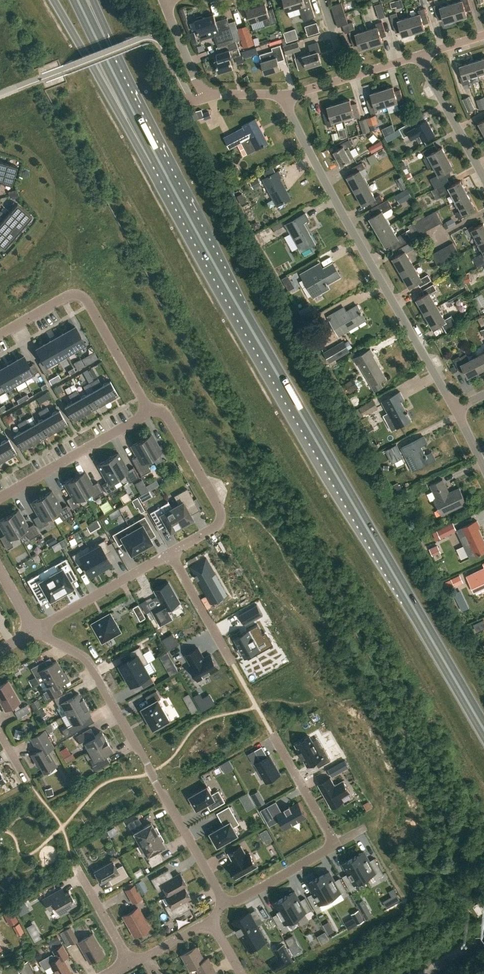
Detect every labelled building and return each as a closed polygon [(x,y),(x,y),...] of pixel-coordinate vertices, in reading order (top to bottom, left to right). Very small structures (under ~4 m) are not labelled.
[(304,21),(315,17),(310,0),(284,0),(288,10),(299,6),(304,21)] [(456,19),(467,15),(466,11),(471,9),(468,0),(461,0),(461,1),(451,4),(456,19)] [(354,1),(343,4),(346,12),(357,8),(354,1)] [(248,9),(252,22),(263,18),(266,25),(277,21),(273,8),(268,10),(266,3),(248,9)] [(331,6),(333,11),(343,8),(341,3),(331,6)] [(443,18),(444,23),(456,19),(451,4),(441,8),(440,4),(433,6),(438,19),(443,18)] [(333,11),(335,17),(345,13),(343,8),(333,11)] [(409,17),(414,32),(425,29),(423,24),(428,22),(424,9),(418,10),(419,14),(409,17)] [(335,17),(336,22),(347,18),(345,13),(335,17)] [(401,31),(403,36),(414,32),(409,17),(398,21),(396,13),(390,15),(395,33),(401,31)] [(196,18),(196,20),(195,20),(198,31),(197,32),(198,33),(199,33),(201,39),(209,37),(209,34),(213,33),(216,44),(217,44),(218,47),(226,44),(225,41),(234,39),(230,28),(219,31),(214,15),(203,18),(202,16),(196,18)] [(338,27),(342,25),(348,23),(347,18),(336,22),(338,27)] [(305,26),(308,35),(320,31),(317,22),(305,26)] [(366,31),(371,45),(382,42),(381,37),(386,36),(382,22),(375,24),(376,27),(366,31)] [(359,44),(360,49),(371,45),(366,31),(356,34),(353,26),(349,27),(348,23),(342,25),(346,37),(350,36),(353,46),(359,44)] [(253,43),(247,24),(237,27),(243,47),(253,43)] [(287,42),(298,38),(295,28),(284,32),(287,42)] [(301,49),(298,40),(283,45),(286,53),(301,49)] [(232,58),(230,51),(238,48),(236,41),(217,47),(220,59),(215,61),(219,73),(233,68),(230,59),(232,58)] [(311,52),(312,54),(297,59),(300,70),(322,63),(319,52),(321,51),(319,43),(316,44),(310,46),(309,46),(311,52)] [(259,55),(262,62),(261,62),(265,74),(280,69),(278,61),(285,59),(280,45),(271,48),(272,51),(259,55)] [(213,52),(202,53),(203,61),(214,60),(213,52)] [(478,73),(483,71),(483,59),(474,62),(478,73)] [(460,77),(463,85),(469,83),(467,77),(478,73),(474,62),(459,66),(462,76),(460,77)] [(382,90),(386,103),(397,100),(398,105),(404,103),(400,90),(395,92),(393,87),(382,90)] [(367,101),(371,114),(377,112),(376,106),(386,103),(382,90),(371,94),(373,98),(367,101)] [(475,108),(469,95),(462,98),(468,111),(475,108)] [(475,99),(478,109),(483,107),(483,100),(483,96),(475,99)] [(339,104),(342,116),(353,113),(354,119),(361,117),(356,103),(351,105),(350,100),(339,104)] [(324,114),(328,127),(334,125),(332,119),(342,116),(339,104),(328,107),(329,111),(324,114)] [(211,116),(208,110),(203,112),(202,108),(195,110),(197,119),(204,117),(205,119),(211,116)] [(368,117),(370,124),(379,122),(376,114),(368,117)] [(367,117),(359,119),(363,132),(371,130),(367,117)] [(419,141),(423,139),(434,133),(426,118),(417,123),(414,119),(399,127),(404,136),(409,133),(411,137),(415,135),(419,141)] [(230,148),(242,142),(248,154),(268,143),(255,119),(243,126),(244,127),(224,138),(230,148)] [(338,129),(341,138),(348,136),(345,127),(338,129)] [(341,164),(350,159),(350,158),(353,157),(348,147),(352,145),(349,139),(340,144),(341,146),(334,150),(341,164)] [(375,144),(378,150),(384,147),(381,141),(375,144)] [(429,155),(434,164),(447,157),(442,146),(438,149),(435,144),(423,151),(426,156),(429,155)] [(378,152),(382,158),(388,155),(383,147),(377,151),(374,147),(361,156),(365,161),(378,152)] [(430,178),(435,188),(449,181),(446,177),(451,174),(449,169),(453,167),(447,157),(434,164),(439,174),(430,178)] [(348,177),(355,191),(367,184),(360,170),(366,167),(363,162),(352,168),(355,173),(348,177)] [(17,166),(6,163),(1,182),(11,185),(17,166)] [(291,199),(280,178),(282,177),(278,171),(263,179),(278,206),(278,205),(291,199)] [(396,178),(401,189),(408,186),(402,175),(396,178)] [(262,183),(258,176),(250,181),(253,187),(262,183)] [(451,190),(456,200),(467,194),(460,180),(451,185),(449,181),(435,188),(440,196),(451,190)] [(369,201),(372,205),(383,199),(381,195),(375,198),(367,184),(355,191),(363,205),(369,201)] [(247,202),(243,192),(237,195),(242,204),(247,202)] [(404,204),(413,198),(410,193),(401,200),(404,204)] [(456,212),(459,218),(467,214),(465,212),(474,207),(467,194),(456,200),(461,209),(456,212)] [(371,218),(378,231),(390,224),(383,212),(392,207),(388,199),(371,208),(375,215),(371,218)] [(17,203),(10,211),(25,224),(31,216),(17,203)] [(436,210),(430,213),(436,224),(442,221),(436,210)] [(10,211),(3,219),(18,232),(25,224),(10,211)] [(286,224),(301,251),(315,244),(304,223),(309,219),(306,213),(286,224)] [(430,213),(425,216),(431,227),(436,224),(430,213)] [(425,216),(420,219),(426,230),(431,227),(425,216)] [(443,222),(446,228),(455,223),(451,217),(443,222)] [(0,223),(0,230),(11,240),(18,232),(3,219),(0,223)] [(426,230),(420,219),(415,222),(421,233),(426,230)] [(272,226),(276,233),(285,228),(281,221),(272,226)] [(479,242),(483,240),(483,225),(483,223),(474,228),(473,226),(465,230),(468,236),(475,233),(479,242)] [(389,243),(393,250),(411,239),(407,231),(397,237),(390,224),(378,231),(386,245),(389,243)] [(260,233),(266,242),(277,236),(271,227),(260,233)] [(4,248),(11,240),(0,230),(0,244),(4,248)] [(453,242),(448,245),(454,256),(459,253),(453,242)] [(394,257),(402,272),(414,265),(406,252),(413,248),(410,243),(399,249),(401,253),(394,257)] [(448,245),(442,248),(449,259),(454,256),(448,245)] [(442,248),(437,251),(443,262),(449,259),(442,248)] [(443,262),(437,251),(432,254),(438,265),(443,262)] [(478,267),(483,264),(483,252),(473,257),(478,267)] [(320,263),(301,274),(314,297),(330,288),(327,284),(341,276),(333,263),(323,268),(320,263)] [(402,272),(410,287),(418,282),(420,286),(431,280),(428,274),(421,278),(414,265),(402,272)] [(442,269),(444,274),(452,270),(449,265),(442,269)] [(461,276),(464,282),(473,278),(470,272),(461,276)] [(417,298),(425,313),(437,306),(430,293),(437,290),(433,284),(422,290),(425,294),(417,298)] [(483,307),(483,295),(476,298),(480,308),(483,307)] [(328,316),(339,335),(366,319),(357,305),(346,311),(344,307),(328,316)] [(441,323),(447,333),(458,327),(452,316),(445,320),(437,306),(425,313),(434,327),(441,323)] [(75,326),(65,332),(75,349),(84,343),(75,326)] [(65,332),(56,337),(65,354),(75,349),(65,332)] [(56,337),(46,343),(56,359),(65,354),(56,337)] [(323,354),(329,364),(348,352),(343,342),(323,354)] [(56,359),(46,343),(37,348),(43,360),(38,362),(44,373),(49,370),(46,365),(56,359)] [(370,348),(354,358),(357,364),(359,363),(375,390),(382,386),(379,381),(385,377),(373,355),(374,354),(370,348)] [(24,356),(14,361),(23,378),(33,372),(24,356)] [(463,368),(467,376),(482,368),(476,356),(463,363),(459,356),(453,359),(459,370),(463,368)] [(14,361),(4,367),(14,383),(23,378),(14,361)] [(0,369),(0,381),(4,388),(5,388),(14,383),(4,367),(0,369)] [(98,378),(93,380),(106,402),(118,395),(110,380),(102,385),(98,378)] [(358,387),(353,378),(344,384),(349,393),(358,387)] [(106,402),(93,380),(89,383),(93,390),(87,393),(95,408),(106,402)] [(170,396),(180,392),(178,387),(168,391),(170,396)] [(77,389),(72,392),(85,414),(95,408),(87,393),(81,397),(77,389)] [(185,391),(172,398),(179,411),(192,405),(185,391)] [(382,401),(388,412),(384,415),(392,430),(411,419),(401,401),(404,399),(400,391),(382,401)] [(64,406),(72,421),(85,414),(72,392),(68,394),(72,402),(64,406)] [(373,399),(360,407),(364,415),(378,407),(373,399)] [(42,409),(55,431),(67,424),(59,409),(51,414),(47,407),(42,409)] [(46,436),(47,435),(55,431),(42,409),(38,412),(42,419),(36,422),(44,437),(46,436)] [(190,413),(184,415),(193,434),(198,431),(190,413)] [(9,414),(3,417),(6,423),(12,420),(9,414)] [(22,421),(34,443),(42,439),(43,438),(44,437),(36,422),(30,426),(26,419),(22,421)] [(13,435),(22,450),(34,443),(21,421),(17,423),(21,430),(13,435)] [(168,428),(158,434),(162,442),(173,436),(168,428)] [(126,437),(116,441),(119,447),(140,438),(137,430),(125,435),(126,437)] [(141,440),(153,461),(154,461),(151,457),(161,451),(166,449),(162,443),(158,446),(151,434),(141,440)] [(427,442),(424,436),(402,447),(413,470),(435,458),(432,451),(426,454),(421,445),(427,442)] [(4,460),(12,456),(13,455),(16,453),(8,438),(0,443),(0,453),(4,460)] [(150,470),(147,465),(153,461),(141,440),(131,446),(136,455),(131,458),(141,475),(150,470)] [(205,442),(196,448),(201,457),(211,451),(205,442)] [(386,449),(392,462),(403,456),(397,444),(386,449)] [(118,453),(108,459),(120,480),(121,480),(119,478),(125,475),(129,482),(139,477),(133,466),(128,469),(118,453)] [(120,480),(108,459),(97,464),(107,481),(102,484),(107,494),(117,489),(114,484),(120,480)] [(75,477),(74,478),(84,495),(91,492),(94,497),(103,492),(97,481),(92,484),(85,472),(75,477)] [(84,495),(74,478),(64,483),(71,496),(66,499),(72,509),(78,506),(75,500),(84,495)] [(459,487),(449,492),(443,479),(430,485),(436,498),(434,499),(441,514),(466,503),(459,487)] [(170,504),(169,504),(181,525),(185,523),(186,524),(192,521),(191,519),(193,519),(186,507),(195,502),(187,489),(174,496),(178,504),(171,508),(170,504)] [(52,491),(41,496),(54,518),(56,517),(60,515),(63,520),(72,515),(66,504),(61,507),(52,491)] [(54,518),(41,496),(31,502),(38,515),(41,520),(42,521),(44,525),(48,523),(45,517),(51,514),(53,518),(54,518)] [(138,498),(134,500),(138,507),(141,513),(145,511),(138,498)] [(181,525),(169,504),(169,505),(170,505),(171,508),(164,512),(161,506),(150,512),(157,524),(164,520),(170,531),(171,531),(172,533),(178,529),(177,527),(181,525)] [(18,509),(8,515),(18,533),(20,537),(26,534),(29,539),(39,534),(33,523),(28,526),(18,509)] [(8,515),(0,520),(0,526),(5,534),(0,536),(0,538),(6,549),(13,546),(10,540),(19,535),(20,537),(18,533),(8,515)] [(41,520),(38,515),(33,518),(39,529),(44,526),(44,525),(42,521),(41,520)] [(144,516),(128,525),(141,548),(152,541),(145,530),(150,527),(144,516)] [(475,556),(483,552),(483,541),(478,529),(480,528),(477,521),(462,528),(475,556)] [(453,524),(437,531),(440,539),(457,532),(453,524)] [(128,525),(112,534),(118,545),(124,542),(131,554),(141,548),(128,525)] [(104,539),(89,548),(100,568),(110,563),(105,553),(110,549),(104,539)] [(440,553),(437,545),(429,549),(432,557),(440,553)] [(88,546),(72,555),(78,565),(83,562),(90,575),(100,568),(89,548),(88,546)] [(57,570),(51,574),(61,593),(66,591),(67,592),(74,588),(67,575),(73,572),(66,558),(54,565),(57,570)] [(205,558),(191,566),(211,601),(220,595),(209,575),(213,572),(205,558)] [(483,585),(483,568),(467,576),(474,590),(483,585)] [(61,593),(51,574),(42,579),(39,573),(27,580),(35,593),(43,589),(51,602),(58,598),(57,596),(61,593)] [(448,581),(452,588),(464,582),(461,575),(448,581)] [(155,590),(162,603),(152,609),(161,625),(172,619),(167,610),(180,602),(169,582),(155,590)] [(133,608),(141,621),(146,617),(139,604),(133,608)] [(257,604),(239,614),(245,625),(263,615),(257,604)] [(111,613),(92,624),(98,634),(97,635),(101,641),(102,640),(103,642),(121,632),(111,613)] [(483,619),(473,624),(476,630),(483,627),(483,621),(483,619)] [(258,624),(233,638),(239,648),(237,649),(241,655),(242,654),(245,658),(247,657),(261,649),(257,642),(265,637),(263,634),(258,624)] [(162,639),(168,650),(174,647),(168,636),(162,639)] [(149,662),(140,646),(129,652),(132,658),(120,665),(126,675),(144,664),(145,665),(149,662)] [(198,648),(186,655),(192,665),(190,666),(198,680),(219,668),(211,654),(204,658),(198,648)] [(41,675),(44,680),(61,670),(56,661),(47,666),(44,661),(31,668),(36,678),(41,675)] [(145,665),(144,664),(126,675),(132,685),(150,675),(145,665)] [(175,664),(167,669),(171,675),(179,671),(175,664)] [(61,670),(44,680),(47,686),(42,688),(47,698),(61,690),(58,685),(67,680),(66,679),(68,678),(65,672),(63,673),(61,670)] [(5,710),(19,702),(7,681),(0,686),(0,701),(5,710)] [(150,721),(154,728),(170,719),(159,700),(161,698),(157,691),(146,697),(150,704),(142,708),(147,716),(149,721),(150,721)] [(56,707),(61,716),(66,713),(85,703),(82,698),(81,698),(78,693),(70,697),(67,692),(54,699),(58,706),(56,707)] [(37,709),(42,705),(38,700),(33,704),(37,709)] [(87,709),(88,708),(85,703),(66,713),(72,723),(61,729),(65,737),(86,725),(84,722),(87,720),(85,717),(90,714),(87,709)] [(189,707),(192,713),(198,709),(195,704),(189,707)] [(30,711),(26,705),(14,711),(18,718),(30,711)] [(37,712),(41,719),(48,715),(44,708),(37,712)] [(50,733),(57,730),(53,723),(47,726),(50,733)] [(85,743),(89,751),(107,741),(102,731),(95,735),(90,728),(76,736),(81,745),(85,743)] [(14,737),(22,739),(23,731),(15,729),(14,737)] [(44,730),(30,738),(38,751),(31,754),(38,766),(40,765),(44,772),(56,765),(47,750),(53,747),(44,730)] [(309,736),(296,744),(300,752),(299,752),(302,758),(303,758),(307,765),(315,761),(319,767),(330,760),(324,749),(318,752),(309,736)] [(90,760),(95,770),(110,762),(105,754),(112,750),(107,741),(89,751),(93,758),(90,760)] [(337,747),(332,750),(338,759),(343,756),(337,747)] [(255,750),(248,754),(254,764),(255,763),(266,782),(280,774),(269,755),(260,760),(255,750)] [(64,758),(67,763),(76,758),(72,753),(64,758)] [(232,759),(223,765),(228,773),(237,768),(232,759)] [(349,766),(345,759),(334,766),(338,773),(349,766)] [(330,777),(318,784),(323,793),(324,792),(327,797),(326,798),(332,808),(344,801),(342,797),(350,793),(343,780),(335,785),(330,777)] [(208,786),(190,796),(191,798),(189,798),(193,804),(194,803),(197,809),(209,802),(213,809),(225,802),(219,790),(212,794),(208,786)] [(286,810),(278,814),(286,828),(306,816),(299,803),(290,807),(289,805),(285,808),(286,810)] [(266,807),(260,810),(267,821),(272,817),(266,807)] [(224,824),(211,832),(218,845),(238,834),(234,826),(239,823),(232,811),(221,818),(224,824)] [(131,829),(140,844),(158,834),(157,833),(159,832),(156,826),(154,827),(151,822),(143,827),(138,818),(127,824),(130,829),(131,829)] [(116,827),(109,830),(112,836),(119,833),(116,827)] [(148,860),(151,866),(162,860),(156,850),(164,846),(158,834),(140,844),(149,860),(148,860)] [(241,846),(229,853),(234,862),(229,864),(236,878),(257,866),(250,852),(246,854),(241,846)] [(354,858),(365,878),(375,872),(378,877),(384,874),(375,858),(369,861),(364,851),(353,857),(354,858)] [(365,878),(354,858),(343,864),(348,873),(343,876),(351,890),(357,887),(355,884),(365,878)] [(127,875),(122,865),(116,868),(112,860),(94,871),(100,882),(111,876),(115,882),(127,875)] [(164,888),(167,895),(168,895),(184,886),(186,885),(180,874),(173,877),(168,869),(151,879),(158,891),(164,888)] [(319,878),(330,898),(341,892),(341,893),(347,890),(340,877),(335,880),(330,872),(319,878)] [(330,898),(319,878),(318,877),(308,883),(313,893),(308,896),(317,912),(323,909),(320,904),(330,898)] [(142,893),(149,890),(143,879),(137,883),(142,893)] [(125,890),(132,903),(141,897),(134,885),(125,890)] [(164,906),(171,919),(189,909),(184,900),(190,897),(184,886),(168,895),(167,895),(165,896),(169,904),(164,906)] [(61,888),(43,899),(49,909),(55,906),(60,915),(67,911),(66,908),(75,902),(69,891),(64,894),(61,888)] [(400,900),(394,888),(389,891),(392,896),(388,898),(392,904),(400,900)] [(284,897),(296,918),(306,912),(306,913),(312,909),(305,897),(300,900),(294,891),(284,897)] [(296,918),(284,897),(273,904),(278,912),(273,915),(280,928),(286,924),(285,924),(296,918)] [(473,905),(479,914),(483,910),(478,902),(473,905)] [(133,933),(134,936),(149,927),(138,907),(123,916),(129,926),(129,929),(131,932),(133,933)] [(465,912),(470,922),(478,919),(473,908),(465,912)] [(17,920),(12,910),(4,914),(9,925),(17,920)] [(352,913),(358,923),(364,920),(358,910),(352,913)] [(248,914),(232,923),(245,946),(261,937),(248,914)] [(323,924),(328,934),(335,931),(329,921),(323,924)] [(64,930),(71,943),(77,940),(70,927),(64,930)] [(325,931),(317,936),(322,943),(329,939),(325,931)] [(41,933),(32,938),(34,941),(43,936),(41,933)] [(78,942),(89,962),(104,954),(92,934),(78,942)] [(61,941),(57,935),(47,941),(50,947),(61,941)] [(289,945),(296,941),(293,935),(286,939),(289,945)] [(55,973),(69,973),(71,973),(63,958),(68,955),(62,945),(52,950),(57,958),(49,962),(55,973)] [(282,946),(275,950),(275,951),(279,958),(271,963),(272,963),(276,970),(292,962),(283,946),(282,946)] [(207,958),(204,960),(196,947),(181,955),(189,969),(195,966),(199,973),(212,973),(215,972),(207,958)] [(24,973),(30,973),(32,973),(26,962),(19,966),(24,973)]
